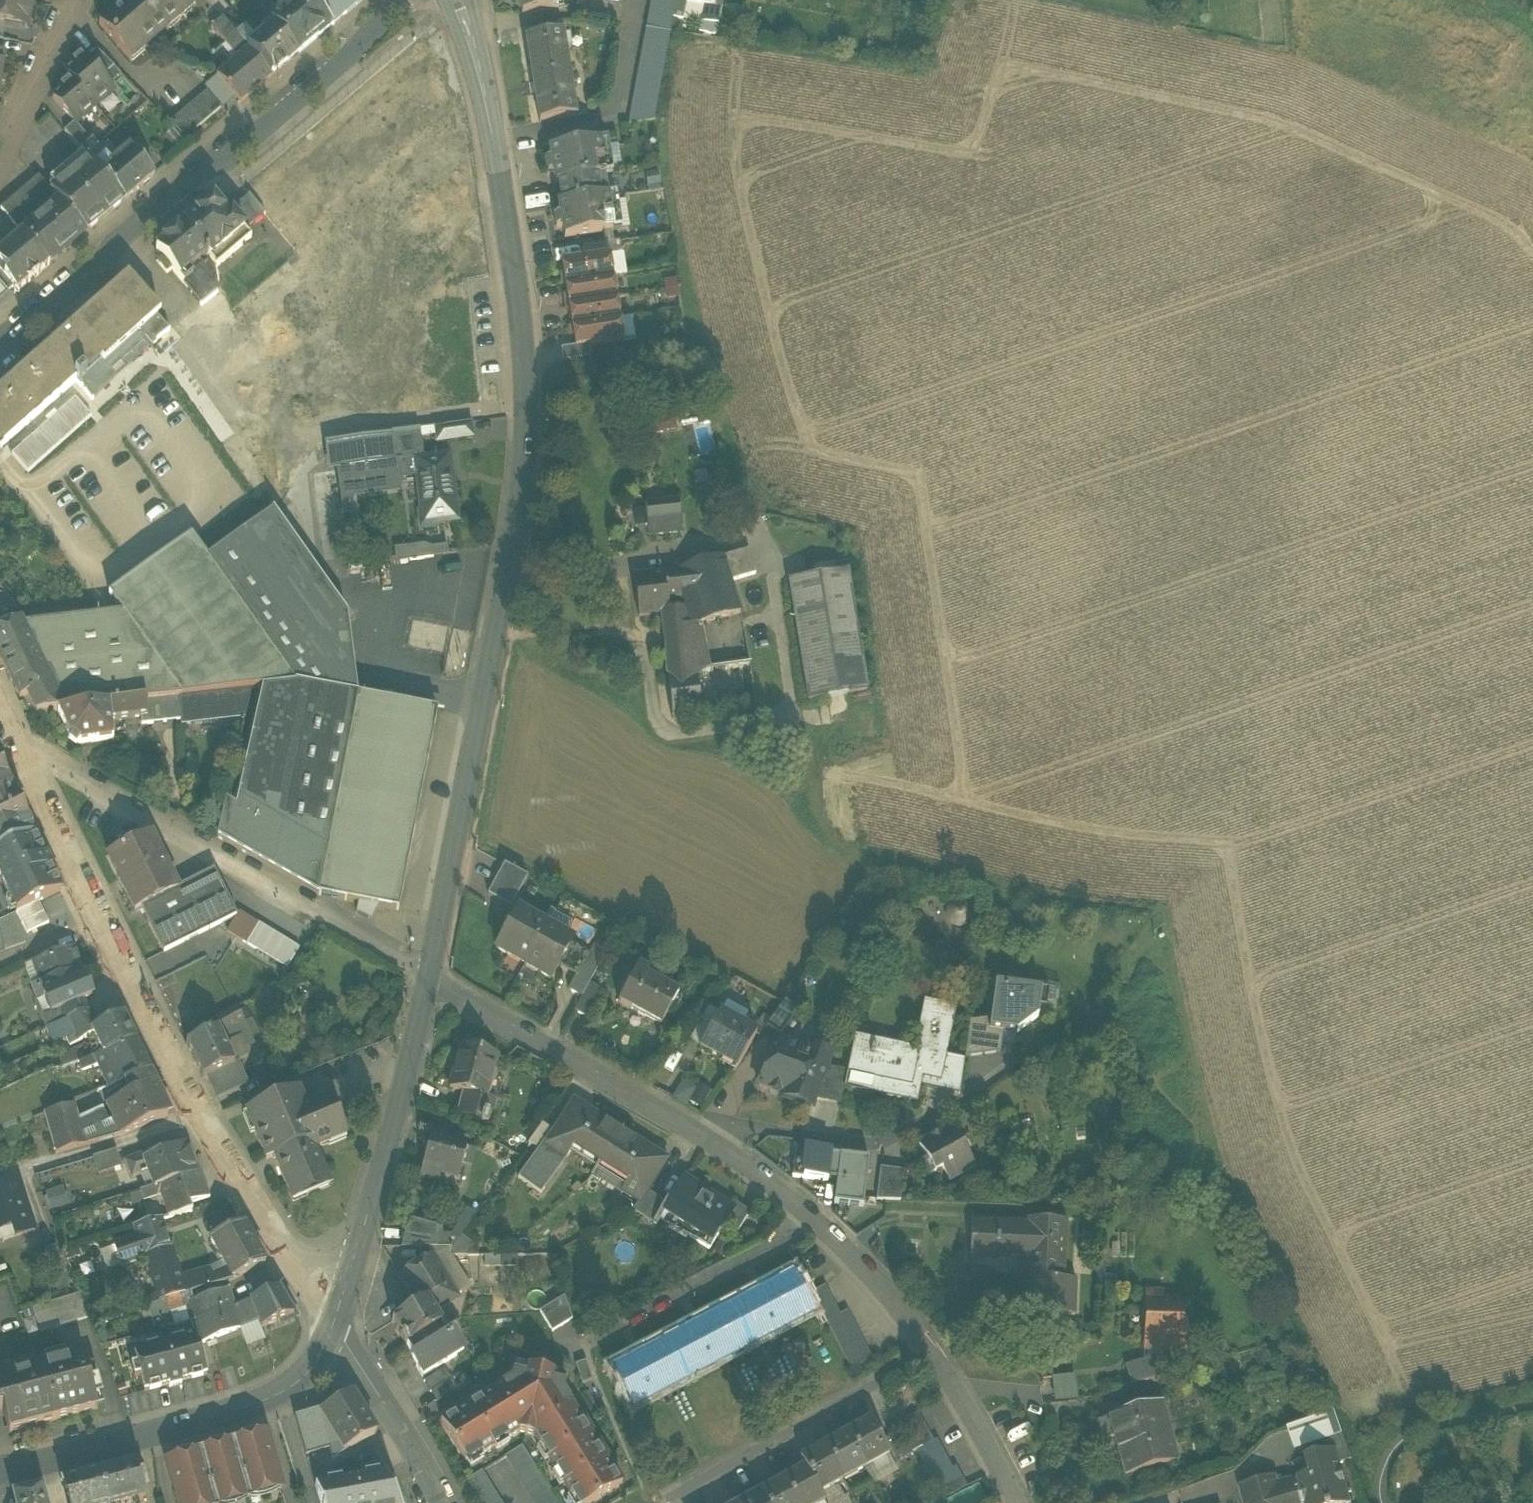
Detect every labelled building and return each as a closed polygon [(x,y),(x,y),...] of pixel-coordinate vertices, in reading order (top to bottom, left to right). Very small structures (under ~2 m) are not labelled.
[(31,2),(18,0),(0,0),(0,23),(5,24),(27,28),(31,2)] [(130,62),(132,61),(129,57),(140,47),(143,51),(145,50),(143,47),(166,28),(168,30),(169,29),(166,25),(176,16),(180,20),(184,16),(180,12),(191,3),(194,7),(196,6),(191,0),(128,0),(98,26),(130,62)] [(271,24),(298,55),(330,28),(306,0),(291,0),(294,5),(271,24)] [(330,28),(363,0),(306,0),(330,28)] [(523,15),(559,9),(557,0),(520,0),(523,15)] [(646,29),(670,33),(673,16),(683,18),(687,2),(687,0),(651,0),(646,29)] [(716,35),(723,0),(687,0),(687,2),(704,6),(701,22),(699,32),(716,35)] [(704,6),(687,2),(683,18),(701,22),(704,6)] [(180,12),(184,16),(194,7),(191,3),(180,12)] [(166,25),(169,29),(180,20),(176,16),(166,25)] [(240,104),(272,77),(249,49),(236,34),(222,18),(211,29),(225,46),(227,44),(238,58),(217,77),(218,78),(237,100),(240,104)] [(266,35),(249,49),(272,77),(298,55),(271,24),(270,23),(262,30),(266,35)] [(266,35),(262,30),(253,37),(244,26),(236,34),(249,49),(266,35)] [(143,47),(145,50),(168,30),(166,28),(143,47)] [(646,29),(630,113),(657,105),(670,33),(646,29)] [(525,39),(539,122),(575,116),(561,33),(525,39)] [(129,57),(132,61),(143,51),(140,47),(129,57)] [(87,59),(102,77),(113,68),(97,51),(87,59)] [(73,67),(66,73),(95,107),(114,91),(102,77),(87,59),(81,53),(69,63),(73,67)] [(75,124),(95,107),(66,73),(65,74),(69,78),(58,87),(61,91),(53,99),(74,123),(74,124),(75,124)] [(237,100),(218,78),(205,89),(207,90),(221,107),(224,111),(237,100)] [(170,121),(185,138),(221,107),(207,90),(170,121)] [(654,118),(657,105),(630,113),(628,125),(655,121),(654,118)] [(64,131),(80,150),(91,142),(75,124),(74,124),(74,123),(64,131)] [(185,142),(174,129),(164,138),(175,151),(185,142)] [(607,140),(599,141),(604,176),(613,174),(612,166),(621,165),(618,146),(608,147),(607,140)] [(89,159),(103,176),(113,167),(99,150),(91,141),(91,142),(80,150),(84,154),(89,159)] [(555,183),(559,183),(597,177),(604,176),(599,141),(550,149),(552,161),(545,162),(547,174),(554,172),(555,183)] [(108,142),(99,150),(113,167),(119,161),(116,157),(119,155),(108,142)] [(119,161),(113,167),(103,176),(125,202),(155,177),(128,145),(119,155),(116,157),(119,161)] [(46,186),(50,191),(89,159),(84,154),(46,186)] [(50,191),(55,197),(86,234),(125,202),(103,176),(89,159),(50,191)] [(661,189),(658,172),(645,174),(647,191),(661,189)] [(1,209),(23,234),(42,218),(37,212),(55,197),(50,191),(46,186),(39,177),(1,209)] [(559,183),(562,205),(601,198),(597,177),(559,183)] [(616,196),(608,197),(613,231),(630,229),(626,201),(617,202),(616,196)] [(42,218),(23,234),(49,265),(86,234),(55,197),(37,212),(42,218)] [(608,197),(601,198),(562,205),(559,205),(561,216),(554,217),(556,229),(563,228),(564,239),(613,231),(608,197)] [(232,216),(244,230),(263,214),(248,198),(230,213),(232,216)] [(216,268),(230,256),(224,248),(231,242),(230,241),(244,230),(232,216),(227,220),(222,214),(213,203),(184,228),(207,256),(208,255),(209,260),(211,268),(214,265),(216,268)] [(227,210),(222,214),(227,220),(232,216),(230,213),(227,210)] [(189,271),(207,256),(184,228),(156,251),(159,255),(166,263),(161,267),(166,274),(171,270),(179,279),(183,284),(192,276),(191,275),(189,271)] [(252,238),(244,230),(230,241),(231,242),(224,248),(230,256),(252,238)] [(49,266),(22,235),(0,253),(0,265),(3,270),(0,272),(0,273),(12,287),(17,293),(49,266)] [(604,245),(606,256),(609,256),(621,254),(619,243),(604,245)] [(583,248),(585,260),(606,256),(604,245),(583,248)] [(621,254),(609,256),(613,278),(626,275),(622,254),(621,254)] [(561,264),(565,285),(613,278),(609,256),(606,256),(585,260),(561,264)] [(183,284),(200,305),(223,286),(216,268),(214,265),(211,268),(209,260),(191,275),(192,276),(183,284)] [(6,293),(12,287),(0,273),(0,285),(4,290),(6,293)] [(565,285),(568,306),(616,298),(613,278),(565,285)] [(662,281),(664,291),(678,289),(677,279),(662,281)] [(162,335),(167,331),(156,317),(128,283),(51,352),(50,351),(0,396),(0,447),(1,448),(4,445),(79,379),(93,399),(112,382),(99,368),(139,332),(152,347),(153,346),(152,345),(156,342),(156,341),(162,335)] [(8,295),(6,293),(4,290),(0,285),(0,302),(8,295)] [(679,298),(678,289),(664,291),(665,300),(679,298)] [(568,306),(571,327),(619,319),(616,298),(568,306)] [(632,318),(619,319),(623,341),(635,339),(632,318)] [(623,341),(619,319),(571,327),(575,347),(575,348),(589,346),(623,341)] [(112,382),(152,347),(139,332),(99,368),(112,382)] [(561,349),(563,362),(590,358),(589,346),(575,348),(575,347),(561,349)] [(120,392),(112,382),(93,399),(99,407),(120,392)] [(75,398),(12,454),(28,472),(91,416),(75,398)] [(674,417),(650,421),(653,435),(677,430),(674,417)] [(714,453),(712,421),(685,422),(687,454),(714,453)] [(434,427),(436,443),(473,438),(471,422),(445,426),(434,427)] [(394,462),(398,462),(414,460),(422,459),(418,430),(391,434),(394,462)] [(394,462),(391,434),(333,442),(337,470),(394,462)] [(337,470),(333,442),(324,443),(328,471),(337,470)] [(422,459),(414,460),(416,476),(420,512),(418,512),(420,530),(438,528),(438,525),(458,522),(449,455),(438,457),(422,459)] [(400,478),(416,476),(414,460),(398,462),(400,478)] [(337,470),(341,501),(352,499),(351,494),(398,488),(400,478),(398,462),(394,462),(337,470)] [(352,499),(341,501),(343,518),(355,516),(352,499)] [(645,504),(648,535),(682,532),(679,501),(645,504)] [(263,687),(236,809),(306,848),(319,851),(320,843),(328,845),(357,696),(348,617),(272,510),(206,558),(296,684),(263,687)] [(206,558),(192,538),(111,596),(123,613),(182,696),(250,689),(263,687),(296,684),(206,558)] [(393,548),(395,560),(448,554),(447,545),(431,547),(424,544),(393,548)] [(722,557),(729,582),(755,574),(748,550),(722,557)] [(634,578),(638,616),(661,613),(669,613),(668,610),(667,599),(683,597),(686,608),(687,612),(702,607),(697,591),(730,582),(729,582),(722,557),(675,571),(676,573),(634,578)] [(788,581),(808,700),(867,691),(848,572),(788,581)] [(661,613),(662,630),(684,628),(692,627),(700,625),(739,613),(730,582),(697,591),(702,607),(687,612),(686,608),(668,610),(669,613),(661,613)] [(17,607),(5,594),(0,594),(0,609),(17,607)] [(182,696),(123,613),(22,625),(20,620),(0,630),(0,658),(20,699),(28,695),(36,713),(58,710),(58,711),(109,705),(136,701),(146,700),(165,698),(166,698),(169,697),(179,696),(181,696),(182,696)] [(417,641),(434,644),(438,628),(420,625),(417,641)] [(689,665),(694,672),(705,671),(700,625),(692,627),(684,628),(686,641),(689,665)] [(662,630),(664,642),(686,641),(684,628),(662,630)] [(689,665),(686,641),(664,642),(672,720),(700,716),(694,672),(689,665)] [(750,665),(705,671),(694,672),(700,716),(755,708),(750,665)] [(181,720),(181,723),(244,715),(248,701),(250,689),(182,696),(181,696),(179,696),(182,720),(181,720)] [(141,717),(142,724),(166,722),(181,720),(182,720),(179,696),(169,697),(166,698),(165,698),(146,700),(148,716),(141,717)] [(320,843),(319,851),(327,853),(318,896),(374,906),(385,909),(396,911),(398,911),(437,711),(357,696),(328,845),(320,843)] [(136,701),(109,705),(111,721),(141,717),(148,716),(146,700),(136,701)] [(113,740),(111,721),(109,705),(58,711),(71,739),(78,744),(113,740)] [(33,834),(0,765),(0,849),(33,834)] [(217,838),(318,896),(327,853),(319,851),(306,848),(236,809),(226,803),(225,803),(217,838)] [(10,899),(12,898),(17,909),(15,909),(17,912),(38,901),(61,890),(35,835),(34,835),(33,834),(0,849),(0,878),(10,899)] [(108,857),(134,910),(141,907),(178,889),(177,889),(151,836),(108,857)] [(487,896),(511,909),(528,878),(503,864),(487,896)] [(141,907),(164,952),(236,916),(214,870),(177,889),(178,889),(141,907)] [(17,912),(27,933),(49,923),(38,901),(17,912)] [(970,906),(963,901),(955,901),(948,905),(946,913),(948,923),(955,927),(965,927),(970,922),(973,915),(970,906)] [(509,952),(527,962),(547,927),(518,911),(496,950),(507,956),(509,952)] [(227,932),(236,938),(249,918),(239,912),(236,916),(227,932)] [(555,913),(547,927),(565,937),(573,923),(555,913)] [(259,924),(249,918),(236,938),(246,944),(259,924)] [(269,930),(259,924),(246,944),(256,950),(269,930)] [(565,937),(547,927),(527,962),(541,970),(538,974),(550,980),(558,967),(570,946),(572,942),(565,937)] [(279,936),(269,930),(256,950),(267,957),(279,936)] [(289,943),(279,936),(267,957),(277,963),(289,943)] [(299,949),(289,943),(277,963),(287,969),(299,949)] [(575,977),(587,955),(570,946),(558,967),(575,977)] [(32,962),(41,982),(79,969),(81,969),(82,969),(74,947),(32,962)] [(568,990),(582,998),(589,983),(601,962),(587,955),(575,977),(568,990)] [(41,982),(32,962),(24,966),(32,985),(41,982)] [(623,1007),(663,1027),(680,994),(648,977),(651,972),(643,968),(623,1007)] [(83,979),(79,969),(41,982),(32,985),(38,999),(45,997),(51,1012),(51,1013),(74,1003),(92,996),(85,978),(83,979)] [(603,990),(589,983),(582,998),(574,1011),(587,1019),(603,990)] [(1039,1007),(1041,991),(995,984),(990,1020),(989,1031),(1003,1033),(1016,1034),(1038,1018),(1039,1007)] [(1041,991),(1039,1007),(1056,1009),(1059,987),(1042,985),(1041,991)] [(34,1001),(41,1016),(51,1012),(45,997),(38,999),(34,1001)] [(765,1029),(780,1040),(801,1010),(786,1000),(783,1003),(765,1029)] [(726,1002),(720,1015),(741,1026),(748,1012),(726,1002)] [(41,1016),(46,1028),(49,1027),(65,1021),(79,1015),(74,1003),(51,1013),(51,1012),(41,1016)] [(871,1093),(915,1102),(920,1077),(939,1081),(944,1056),(954,1010),(925,1004),(915,1052),(856,1040),(849,1073),(874,1078),(871,1092),(871,1093)] [(234,1027),(244,1022),(239,1012),(236,1007),(216,1017),(221,1026),(224,1032),(234,1027)] [(245,1009),(239,1012),(244,1022),(244,1023),(251,1019),(245,1009)] [(691,1045),(700,1050),(717,1014),(708,1009),(691,1045)] [(65,1021),(71,1035),(90,1025),(92,1030),(98,1027),(91,1011),(79,1015),(65,1021)] [(722,1059),(738,1067),(741,1062),(757,1033),(741,1026),(720,1015),(717,1014),(700,1050),(722,1060),(722,1059)] [(98,1027),(92,1030),(94,1034),(104,1054),(120,1048),(135,1040),(123,1015),(98,1027)] [(989,1031),(990,1020),(969,1022),(965,1058),(1000,1054),(1003,1033),(989,1031)] [(53,1046),(68,1040),(66,1037),(71,1035),(65,1021),(49,1027),(46,1028),(53,1046)] [(234,1027),(244,1049),(245,1048),(255,1043),(244,1023),(244,1022),(234,1027)] [(71,1046),(94,1034),(92,1030),(90,1025),(71,1035),(66,1037),(68,1040),(71,1046)] [(234,1064),(233,1062),(217,1027),(216,1026),(201,1032),(202,1036),(186,1043),(202,1079),(204,1078),(206,1077),(234,1065),(234,1064)] [(221,1026),(217,1027),(233,1062),(248,1056),(245,1048),(244,1049),(234,1027),(224,1032),(221,1026)] [(109,1087),(124,1082),(151,1072),(135,1040),(120,1048),(104,1054),(95,1057),(109,1087)] [(797,1101),(813,1106),(816,1098),(827,1068),(831,1056),(809,1048),(808,1052),(782,1043),(758,1086),(782,1095),(782,1098),(796,1103),(797,1101)] [(469,1094),(488,1100),(489,1098),(500,1060),(465,1049),(460,1065),(458,1065),(451,1089),(462,1092),(469,1094)] [(59,1057),(63,1067),(69,1066),(78,1063),(74,1051),(59,1057)] [(939,1081),(961,1085),(964,1060),(944,1056),(939,1081)] [(238,1062),(234,1064),(234,1065),(206,1077),(216,1099),(247,1085),(238,1062)] [(841,1103),(844,1086),(847,1073),(847,1072),(827,1068),(816,1098),(841,1103)] [(106,1106),(113,1121),(163,1098),(151,1072),(124,1082),(126,1087),(129,1095),(111,1103),(106,1106)] [(849,1073),(847,1073),(844,1086),(871,1092),(874,1078),(849,1073)] [(681,1079),(673,1096),(688,1104),(688,1102),(696,1087),(681,1079)] [(697,1085),(696,1087),(688,1102),(701,1109),(710,1091),(697,1085)] [(107,1095),(111,1103),(129,1095),(126,1087),(107,1095)] [(304,1188),(307,1196),(330,1186),(314,1149),(329,1143),(327,1139),(344,1132),(329,1097),(305,1107),(298,1090),(248,1111),(256,1130),(255,1131),(267,1159),(274,1156),(290,1194),(304,1188)] [(469,1094),(462,1092),(455,1115),(489,1125),(492,1116),(464,1109),(469,1094)] [(464,1109),(492,1116),(496,1100),(489,1098),(488,1100),(469,1094),(464,1109)] [(101,1096),(75,1105),(79,1120),(103,1110),(105,1110),(101,1096)] [(171,1114),(163,1098),(113,1121),(120,1135),(171,1114)] [(574,1102),(555,1132),(572,1143),(570,1146),(572,1147),(599,1164),(620,1131),(574,1102)] [(86,1145),(79,1120),(75,1105),(45,1114),(56,1153),(86,1145)] [(79,1120),(86,1145),(120,1135),(113,1121),(108,1122),(103,1110),(79,1120)] [(1035,1146),(1031,1121),(1011,1124),(1014,1149),(1035,1146)] [(528,1144),(538,1150),(552,1131),(542,1124),(528,1144)] [(942,1169),(949,1182),(973,1169),(951,1128),(919,1145),(927,1159),(931,1166),(923,1169),(928,1177),(942,1169)] [(566,1156),(572,1147),(570,1146),(572,1143),(555,1132),(552,1131),(538,1150),(518,1178),(541,1195),(568,1157),(566,1156)] [(666,1160),(620,1131),(599,1164),(628,1182),(622,1192),(638,1202),(639,1203),(646,1192),(647,1192),(666,1160)] [(420,1177),(460,1187),(465,1168),(461,1167),(466,1146),(431,1136),(420,1177)] [(188,1142),(158,1154),(144,1159),(149,1171),(154,1187),(159,1186),(200,1172),(188,1142)] [(792,1177),(803,1178),(806,1149),(795,1147),(792,1177)] [(131,1178),(149,1171),(144,1159),(158,1154),(155,1149),(125,1160),(131,1178)] [(831,1152),(806,1149),(803,1178),(828,1181),(836,1182),(834,1204),(863,1208),(869,1160),(840,1156),(840,1157),(831,1156),(831,1152)] [(94,1157),(99,1175),(122,1168),(116,1150),(94,1157)] [(920,1163),(923,1169),(931,1166),(927,1159),(920,1163)] [(622,1192),(628,1182),(599,1164),(594,1173),(622,1192)] [(876,1200),(900,1201),(904,1171),(880,1168),(876,1200)] [(200,1172),(159,1186),(162,1195),(169,1217),(192,1210),(190,1203),(210,1197),(200,1172)] [(661,1212),(692,1232),(712,1245),(725,1225),(735,1210),(733,1209),(683,1177),(667,1204),(661,1212)] [(25,1198),(19,1179),(0,1185),(0,1209),(25,1198)] [(144,1201),(162,1195),(159,1186),(154,1187),(141,1192),(144,1201)] [(47,1195),(53,1209),(61,1206),(55,1192),(47,1195)] [(633,1211),(644,1218),(657,1198),(647,1192),(646,1192),(639,1203),(638,1202),(633,1211)] [(25,1198),(0,1209),(0,1231),(13,1227),(16,1236),(35,1230),(36,1230),(25,1198)] [(667,1204),(657,1198),(644,1218),(654,1224),(656,1221),(661,1212),(667,1204)] [(725,1225),(737,1233),(750,1213),(736,1204),(733,1209),(735,1210),(725,1225)] [(656,1221),(707,1249),(688,1237),(692,1232),(661,1212),(656,1221)] [(121,1266),(145,1258),(145,1257),(170,1249),(160,1219),(134,1227),(137,1236),(136,1239),(114,1246),(121,1266)] [(425,1248),(437,1248),(436,1227),(408,1219),(401,1248),(425,1248)] [(1036,1280),(1065,1281),(1065,1280),(1067,1221),(1036,1221),(1036,1225),(971,1222),(970,1259),(982,1259),(982,1245),(997,1245),(996,1257),(1034,1258),(1034,1280),(1036,1280)] [(211,1239),(227,1268),(234,1280),(265,1265),(242,1225),(211,1239)] [(16,1236),(13,1227),(0,1231),(0,1242),(16,1236)] [(436,1227),(437,1248),(443,1248),(452,1248),(461,1236),(454,1230),(452,1234),(443,1234),(443,1227),(436,1227)] [(709,1250),(712,1245),(692,1232),(688,1237),(707,1249),(709,1250)] [(472,1244),(461,1236),(452,1248),(447,1255),(478,1255),(478,1243),(472,1244)] [(44,1245),(51,1267),(62,1264),(54,1242),(44,1245)] [(121,1266),(114,1246),(99,1251),(106,1271),(121,1266)] [(431,1259),(454,1297),(467,1289),(447,1255),(443,1248),(437,1248),(425,1248),(431,1259)] [(165,1300),(185,1294),(181,1280),(170,1249),(145,1257),(145,1258),(160,1302),(165,1300)] [(485,1266),(518,1266),(518,1255),(484,1255),(485,1266)] [(427,1301),(434,1313),(456,1300),(454,1297),(431,1259),(400,1277),(418,1306),(427,1301)] [(69,1288),(62,1264),(51,1267),(59,1292),(69,1288)] [(213,1270),(181,1280),(185,1294),(190,1293),(234,1280),(227,1268),(213,1272),(213,1270)] [(794,1275),(730,1309),(747,1343),(750,1347),(768,1338),(765,1333),(778,1327),(780,1331),(799,1321),(797,1317),(811,1309),(805,1297),(794,1275)] [(1023,1315),(1074,1316),(1075,1280),(1065,1280),(1065,1281),(1036,1280),(1035,1287),(1024,1286),(1023,1315)] [(827,1322),(852,1369),(872,1359),(847,1311),(840,1315),(825,1286),(805,1297),(811,1309),(820,1326),(827,1322)] [(279,1289),(250,1301),(259,1322),(261,1329),(294,1316),(279,1289)] [(229,1290),(192,1302),(185,1304),(185,1307),(190,1322),(234,1307),(229,1290)] [(1160,1349),(1186,1350),(1187,1301),(1163,1300),(1163,1293),(1146,1292),(1144,1341),(1160,1342),(1160,1349)] [(170,1312),(185,1307),(185,1304),(192,1302),(190,1293),(185,1294),(165,1300),(169,1312),(170,1312)] [(33,1309),(41,1333),(91,1317),(81,1294),(33,1309)] [(540,1311),(552,1332),(572,1319),(565,1296),(540,1311)] [(169,1312),(165,1300),(160,1302),(147,1305),(151,1318),(169,1312)] [(241,1328),(259,1322),(250,1301),(234,1307),(241,1328)] [(392,1322),(407,1347),(442,1326),(434,1313),(427,1301),(418,1306),(392,1322)] [(190,1322),(185,1307),(170,1312),(175,1327),(190,1322)] [(195,1336),(197,1345),(240,1329),(241,1328),(234,1307),(190,1322),(195,1336)] [(733,1350),(747,1343),(730,1309),(666,1342),(684,1376),(686,1381),(704,1371),(702,1367),(715,1360),(717,1364),(736,1355),(733,1350)] [(261,1329),(259,1322),(241,1328),(240,1329),(246,1347),(266,1340),(261,1329)] [(442,1326),(407,1347),(414,1359),(449,1337),(442,1326)] [(140,1376),(144,1392),(169,1385),(169,1386),(181,1383),(181,1382),(207,1375),(198,1346),(197,1345),(195,1336),(184,1339),(182,1333),(169,1337),(171,1342),(158,1346),(156,1340),(144,1343),(145,1349),(134,1352),(136,1363),(131,1365),(134,1377),(140,1376)] [(449,1337),(414,1359),(418,1365),(416,1367),(422,1377),(463,1352),(452,1335),(449,1337)] [(1146,1364),(1160,1360),(1159,1356),(1160,1349),(1160,1342),(1144,1341),(1144,1361),(1125,1366),(1146,1364)] [(668,1385),(684,1376),(666,1342),(612,1371),(630,1405),(647,1396),(649,1400),(670,1389),(668,1385)] [(97,1408),(89,1379),(76,1383),(75,1376),(70,1357),(37,1365),(56,1418),(97,1408)] [(1125,1366),(1131,1386),(1165,1376),(1160,1360),(1146,1364),(1125,1366)] [(573,1367),(580,1386),(592,1382),(586,1363),(573,1367)] [(56,1418),(37,1365),(0,1375),(0,1406),(2,1406),(9,1431),(56,1418)] [(424,1382),(430,1392),(450,1379),(444,1370),(424,1382)] [(519,1433),(526,1435),(541,1373),(528,1370),(527,1378),(513,1375),(512,1381),(481,1400),(480,1397),(466,1405),(468,1408),(456,1415),(454,1413),(441,1421),(465,1461),(478,1453),(480,1457),(494,1448),(492,1445),(504,1438),(506,1441),(519,1433)] [(88,1372),(75,1376),(76,1383),(89,1379),(88,1372)] [(541,1373),(526,1435),(533,1437),(541,1449),(544,1447),(551,1458),(548,1460),(556,1474),(559,1472),(566,1483),(563,1485),(571,1498),(574,1496),(579,1502),(592,1502),(622,1484),(614,1470),(611,1472),(604,1461),(607,1459),(599,1446),(596,1447),(589,1436),(592,1435),(583,1421),(581,1423),(563,1393),(564,1387),(551,1384),(553,1376),(541,1373)] [(1052,1379),(1055,1402),(1077,1399),(1074,1376),(1052,1379)] [(457,1390),(450,1379),(430,1392),(436,1402),(457,1390)] [(352,1394),(321,1412),(345,1453),(376,1434),(352,1394)] [(1113,1436),(1125,1476),(1177,1461),(1160,1401),(1108,1416),(1108,1419),(1096,1422),(1101,1440),(1113,1436)] [(345,1453),(321,1412),(320,1409),(294,1417),(307,1456),(330,1449),(334,1459),(344,1452),(345,1453)] [(891,1410),(870,1421),(888,1455),(892,1463),(893,1463),(913,1452),(908,1443),(903,1433),(898,1424),(891,1410)] [(1313,1445),(1340,1435),(1332,1410),(1287,1430),(1295,1453),(1313,1447),(1313,1445)] [(898,1424),(903,1433),(924,1422),(918,1413),(898,1424)] [(870,1421),(846,1433),(865,1468),(888,1455),(870,1421)] [(903,1433),(908,1443),(929,1432),(924,1422),(903,1433)] [(913,1452),(917,1451),(934,1442),(929,1432),(908,1443),(913,1452)] [(265,1433),(232,1442),(248,1495),(280,1486),(265,1433)] [(846,1433),(824,1446),(842,1480),(865,1468),(846,1433)] [(1336,1452),(1340,1465),(1352,1461),(1342,1435),(1340,1435),(1313,1445),(1313,1447),(1317,1458),(1336,1452)] [(917,1451),(922,1460),(942,1449),(937,1440),(934,1442),(917,1451)] [(200,1451),(215,1502),(220,1502),(248,1495),(232,1442),(200,1451)] [(503,1455),(510,1466),(528,1455),(521,1444),(503,1455)] [(801,1459),(806,1467),(819,1493),(842,1480),(824,1446),(801,1459)] [(922,1460),(927,1470),(947,1459),(942,1449),(922,1460)] [(200,1451),(168,1460),(180,1502),(215,1502),(200,1451)] [(1317,1458),(1317,1459),(1318,1459),(1321,1471),(1316,1475),(1310,1476),(1294,1481),(1300,1499),(1298,1500),(1299,1502),(1351,1502),(1340,1465),(1336,1452),(1317,1458)] [(510,1466),(517,1476),(534,1466),(528,1455),(510,1466)] [(888,1455),(865,1468),(875,1485),(898,1472),(893,1463),(892,1463),(888,1455)] [(1306,1463),(1310,1476),(1316,1475),(1321,1471),(1318,1459),(1317,1459),(1317,1458),(1307,1460),(1305,1461),(1306,1463)] [(932,1479),(936,1477),(952,1469),(947,1459),(927,1470),(932,1479)] [(137,1500),(145,1498),(140,1481),(144,1480),(139,1461),(100,1471),(108,1502),(137,1502),(137,1500)] [(517,1476),(523,1487),(541,1476),(534,1466),(517,1476)] [(783,1480),(795,1502),(820,1502),(824,1501),(819,1493),(806,1467),(783,1480)] [(936,1477),(941,1487),(961,1476),(956,1467),(952,1469),(936,1477)] [(464,1480),(470,1490),(488,1479),(482,1469),(464,1480)] [(68,1502),(108,1502),(100,1471),(62,1481),(68,1502)] [(385,1473),(315,1485),(321,1502),(399,1502),(385,1473)] [(523,1487),(530,1498),(548,1487),(541,1476),(523,1487)] [(966,1486),(961,1476),(941,1487),(946,1497),(966,1486)] [(470,1490),(476,1500),(494,1489),(488,1479),(470,1490)] [(760,1492),(765,1502),(795,1502),(783,1480),(760,1492)] [(1298,1500),(1300,1499),(1294,1481),(1269,1488),(1266,1480),(1240,1488),(1244,1502),(1299,1502),(1298,1500)] [(42,1486),(14,1493),(16,1502),(46,1502),(42,1486)] [(280,1486),(248,1495),(249,1499),(282,1490),(280,1486)] [(533,1502),(546,1502),(554,1498),(548,1487),(530,1498),(533,1502)] [(478,1502),(492,1502),(500,1498),(494,1489),(476,1500),(478,1502)] [(740,1502),(765,1502),(760,1492),(740,1502)] [(249,1499),(248,1495),(220,1502),(235,1502),(249,1499)]
